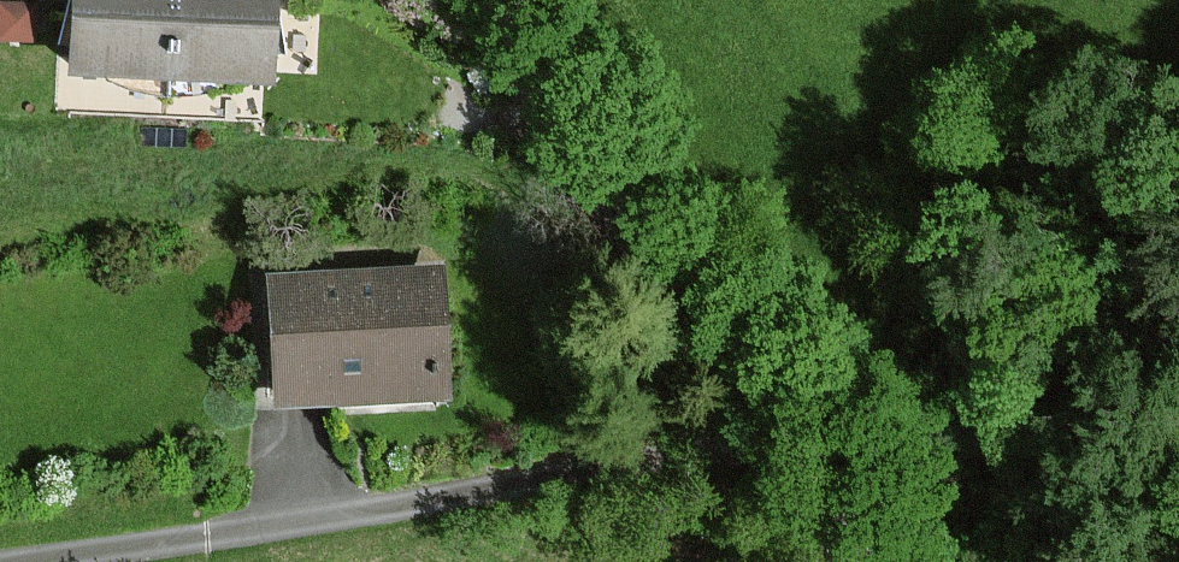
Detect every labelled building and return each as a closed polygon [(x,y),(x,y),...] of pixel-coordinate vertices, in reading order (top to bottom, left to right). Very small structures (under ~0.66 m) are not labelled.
[(161,87),(164,0),(62,0),(59,84),(161,87)] [(161,87),(252,91),(255,0),(164,0),(161,87)] [(444,400),(436,275),(263,286),(271,412),(444,400)]
